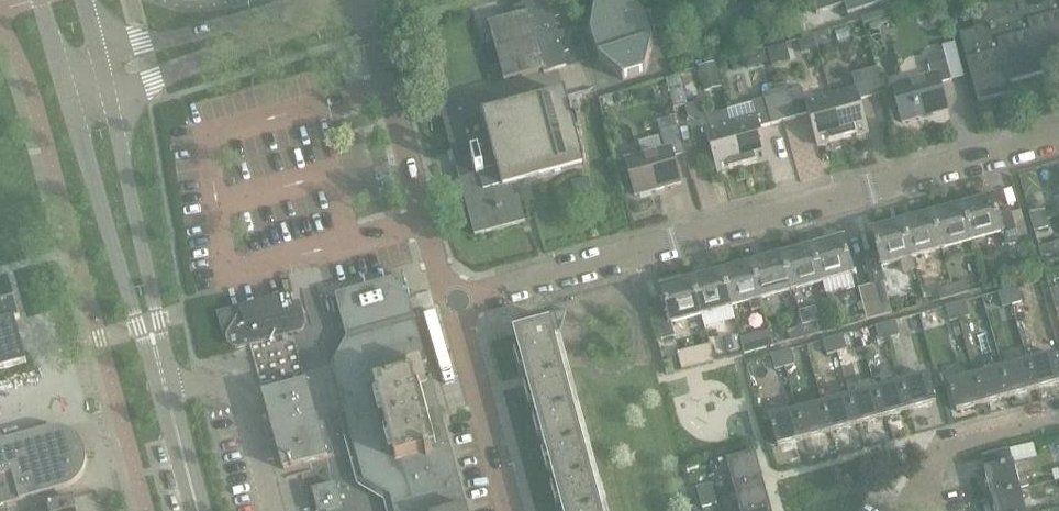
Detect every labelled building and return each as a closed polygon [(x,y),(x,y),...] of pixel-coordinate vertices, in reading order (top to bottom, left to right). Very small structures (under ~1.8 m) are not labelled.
[(488,24),(504,81),(543,71),(544,74),(584,62),(575,28),(558,33),(549,0),(544,0),(516,8),(513,8),(515,17),(488,24)] [(591,32),(600,60),(623,81),(646,73),(653,43),(645,15),(630,0),(596,0),(591,32)] [(817,15),(845,6),(848,16),(896,0),(812,0),(817,15)] [(1003,2),(1006,12),(973,21),(976,31),(960,35),(979,103),(1013,93),(1011,83),(1044,74),(1041,64),(1058,59),(1058,0),(1009,0),(1003,2)] [(932,75),(892,86),(902,123),(948,110),(941,83),(952,80),(965,77),(956,44),(943,47),(944,52),(927,57),(932,75)] [(788,60),(784,47),(770,51),(774,65),(788,60)] [(715,65),(698,69),(705,92),(721,87),(715,65)] [(857,89),(831,96),(843,139),(869,132),(860,100),(873,97),(866,71),(852,74),(857,89)] [(788,88),(776,92),(777,95),(784,121),(796,118),(809,114),(818,146),(843,139),(831,96),(806,103),(802,88),(789,92),(788,88)] [(753,104),(728,111),(731,124),(743,166),(769,159),(760,128),(773,124),(784,121),(777,95),(776,92),(765,95),(765,98),(752,102),(753,104)] [(479,95),(440,105),(453,153),(448,154),(450,159),(451,163),(455,162),(475,236),(526,223),(519,197),(514,198),(510,185),(585,165),(566,94),(499,112),(485,116),(479,95)] [(703,101),(686,106),(696,145),(709,142),(718,173),(743,166),(731,124),(728,111),(707,117),(703,101)] [(686,154),(678,126),(661,130),(666,148),(625,159),(636,196),(682,183),(674,157),(686,154)] [(589,176),(572,181),(577,199),(594,194),(589,176)] [(993,195),(962,203),(973,242),(1003,234),(1004,233),(998,214),(993,195)] [(962,203),(932,212),(943,250),(973,242),(962,203)] [(1044,208),(1030,212),(1032,222),(1046,218),(1044,208)] [(1011,211),(998,214),(1004,233),(1003,234),(1007,246),(1020,243),(1011,211)] [(932,212),(902,220),(913,258),(943,250),(932,212)] [(1032,222),(1035,232),(1049,228),(1046,218),(1032,222)] [(877,250),(863,254),(871,283),(881,317),(893,314),(881,270),(882,267),(901,262),(904,272),(916,269),(913,258),(902,220),(871,228),(877,250)] [(843,236),(812,244),(823,283),(853,275),(843,236)] [(812,244),(782,253),(792,291),(823,283),(812,244)] [(1053,244),(1039,248),(1042,258),(1056,254),(1053,244)] [(782,253),(752,261),(762,299),(792,291),(782,253)] [(752,261),(722,269),(732,308),(750,303),(752,310),(764,307),(762,299),(752,261)] [(722,269),(692,277),(702,316),(732,308),(722,269)] [(404,277),(342,294),(342,295),(337,296),(339,304),(340,309),(348,339),(346,343),(333,365),(332,366),(352,436),(364,481),(365,482),(365,481),(391,497),(395,510),(467,510),(430,374),(425,376),(422,367),(428,365),(404,277)] [(661,286),(666,305),(671,324),(672,324),(702,316),(692,277),(661,286)] [(881,317),(871,283),(859,287),(868,321),(881,317)] [(953,287),(956,297),(970,293),(967,283),(953,287)] [(939,291),(941,301),(956,297),(953,287),(939,291)] [(1051,290),(1053,300),(1058,299),(1058,288),(1051,290)] [(1019,289),(1009,291),(1013,305),(1016,317),(1026,314),(1019,289)] [(1009,291),(999,294),(1003,308),(1013,305),(1009,291)] [(244,308),(219,315),(227,343),(230,342),(231,343),(232,346),(235,347),(238,348),(250,345),(252,344),(280,337),(301,331),(304,329),(305,325),(299,305),(294,306),(292,297),(291,295),(244,308)] [(27,364),(16,322),(21,320),(15,300),(0,304),(0,371),(27,364)] [(960,320),(970,317),(967,303),(957,306),(960,320)] [(671,324),(666,305),(653,308),(662,341),(675,337),(672,324),(671,324)] [(957,306),(947,308),(950,322),(960,320),(957,306)] [(567,311),(547,317),(549,325),(551,324),(556,342),(556,343),(561,341),(562,341),(560,336),(567,311)] [(890,339),(900,336),(896,322),(886,325),(890,339)] [(515,334),(520,351),(520,352),(556,342),(551,324),(549,325),(515,334)] [(805,338),(820,334),(817,324),(803,328),(805,338)] [(886,325),(876,328),(880,342),(890,339),(886,325)] [(788,332),(791,342),(805,338),(803,328),(788,332)] [(763,333),(741,339),(745,355),(759,351),(767,349),(763,333)] [(739,336),(725,340),(729,354),(743,350),(740,339),(739,336)] [(837,353),(847,350),(844,337),(834,339),(837,353)] [(834,339),(824,342),(827,356),(837,353),(834,339)] [(556,342),(520,352),(529,385),(570,375),(568,368),(561,341),(556,343),(556,342)] [(785,368),(795,365),(791,351),(781,354),(785,368)] [(781,354),(771,356),(775,370),(785,368),(781,354)] [(1028,362),(1036,390),(1058,384),(1058,370),(1055,355),(1028,362)] [(1028,362),(1002,369),(1010,398),(1036,390),(1028,362)] [(1002,369),(976,376),(984,405),(1010,398),(1002,369)] [(570,375),(529,385),(539,419),(579,408),(570,375)] [(929,376),(902,383),(910,411),(936,404),(929,376)] [(984,405),(976,376),(949,384),(957,412),(984,405)] [(264,394),(270,416),(285,471),(307,465),(297,429),(291,408),(312,403),(307,382),(300,384),(264,394)] [(902,383),(876,390),(883,418),(910,411),(902,383)] [(876,390),(849,397),(857,426),(883,418),(876,390)] [(849,397),(823,404),(831,433),(857,426),(849,397)] [(291,408),(297,429),(318,423),(315,413),(312,403),(291,408)] [(823,404),(797,412),(805,440),(831,433),(823,404)] [(579,408),(539,419),(548,452),(588,442),(579,408)] [(805,440),(797,412),(770,419),(778,447),(805,440)] [(318,423),(297,429),(307,465),(328,459),(323,442),(318,423)] [(64,489),(67,488),(70,487),(73,485),(75,484),(77,482),(79,480),(81,477),(82,476),(84,472),(86,468),(87,464),(87,461),(87,459),(87,457),(87,455),(86,453),(86,451),(85,449),(84,447),(82,443),(81,440),(79,439),(76,436),(75,435),(72,433),(67,431),(63,429),(60,429),(58,428),(56,428),(53,428),(49,429),(5,441),(0,438),(0,507),(64,489)] [(588,442),(548,452),(557,486),(597,475),(588,442)] [(727,462),(735,489),(763,481),(756,455),(727,462)] [(1014,463),(986,470),(993,498),(1021,490),(1021,489),(1030,487),(1027,477),(1018,480),(1014,463)] [(557,486),(564,510),(598,510),(606,509),(597,475),(557,486)] [(735,489),(741,510),(758,510),(770,508),(763,481),(735,489)] [(313,490),(318,510),(327,510),(342,507),(339,495),(336,484),(313,490)] [(696,490),(688,492),(690,498),(698,496),(699,499),(713,495),(710,485),(696,489),(696,490)] [(993,498),(997,510),(1027,510),(1021,490),(993,498)] [(699,499),(702,509),(715,505),(713,495),(699,499)] [(48,505),(50,510),(78,510),(74,498),(48,505)]
